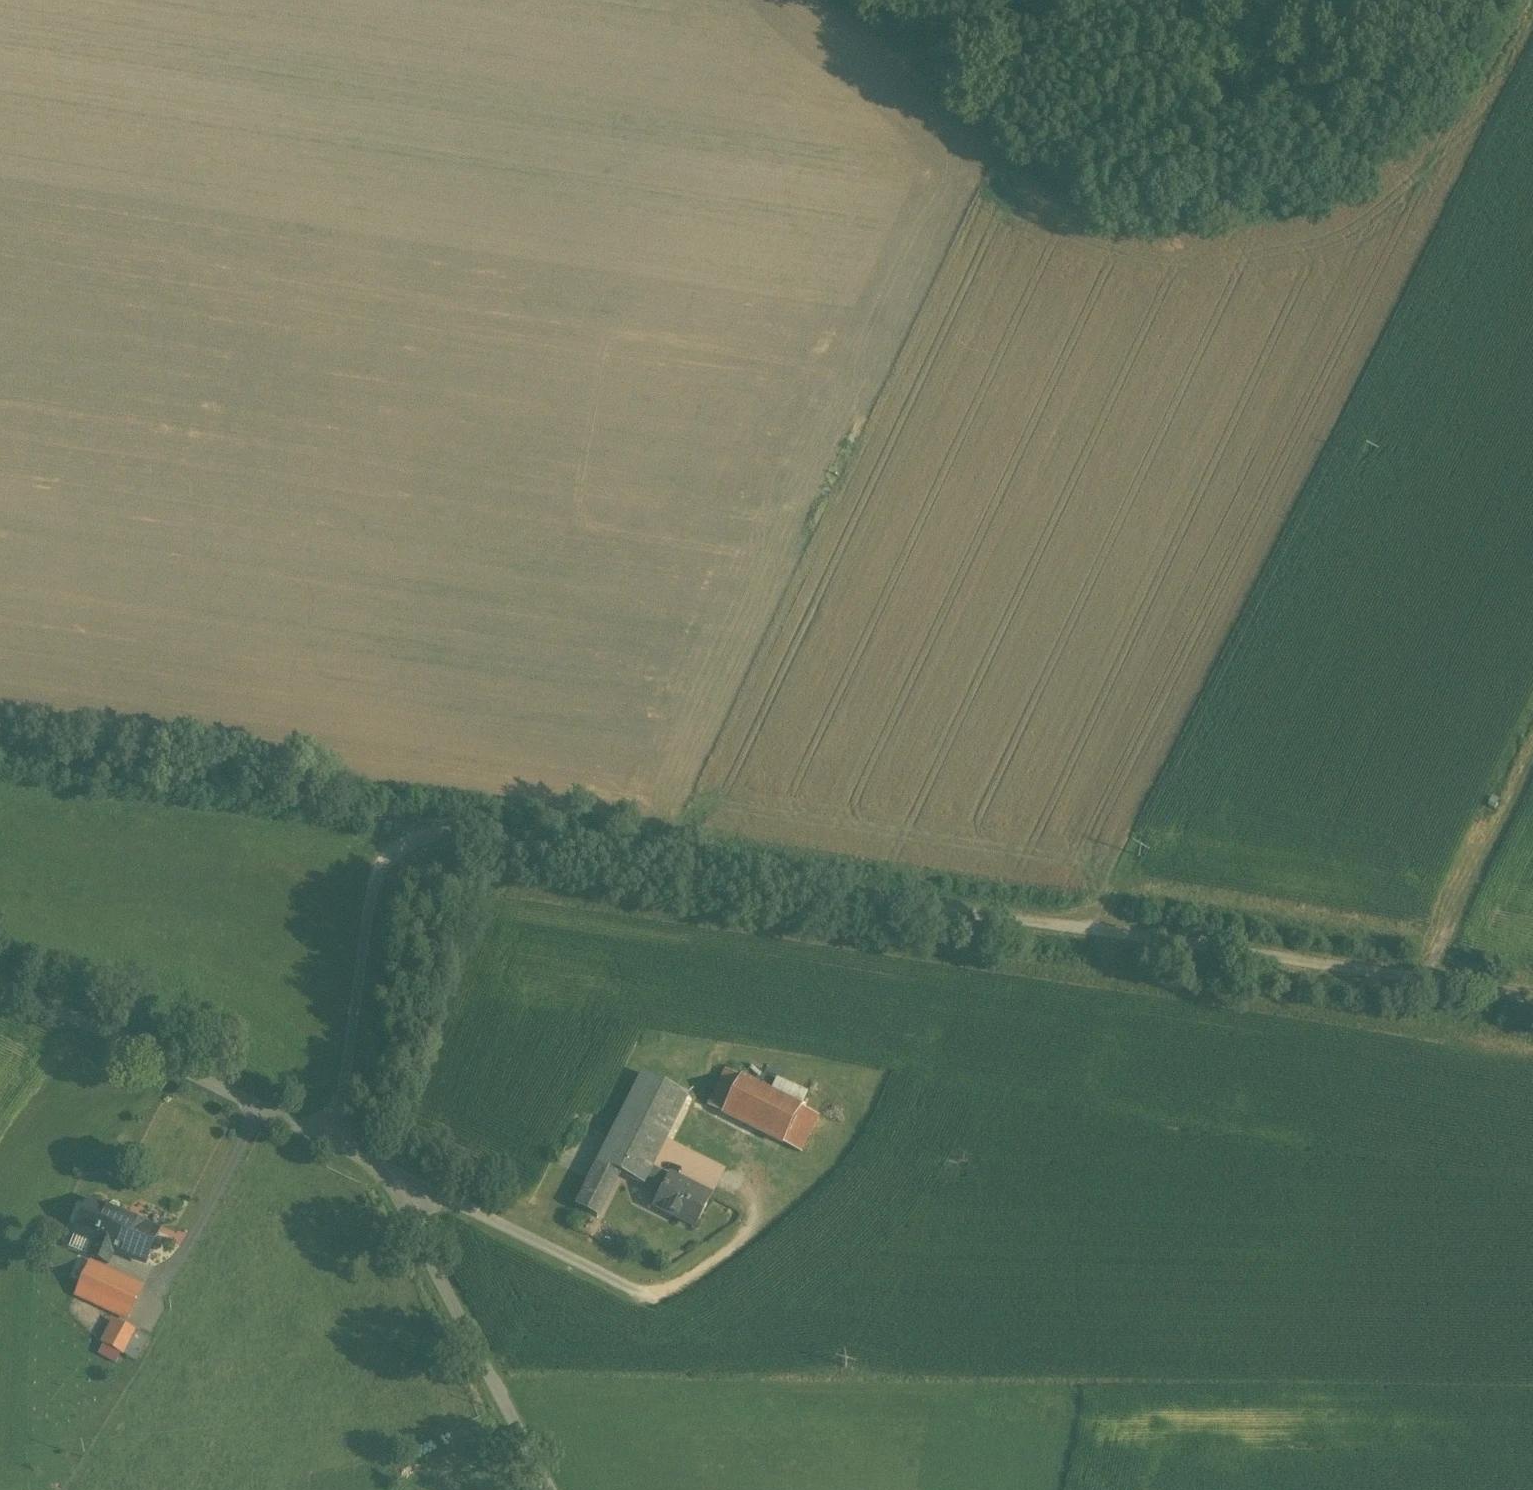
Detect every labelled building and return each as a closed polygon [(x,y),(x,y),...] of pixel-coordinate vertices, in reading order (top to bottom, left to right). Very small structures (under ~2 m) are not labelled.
[(726,1071),(708,1107),(800,1153),(818,1117),(726,1071)] [(644,1074),(577,1208),(596,1218),(618,1173),(642,1185),(642,1184),(650,1169),(686,1095),(644,1074)] [(650,1169),(642,1184),(660,1193),(653,1207),(695,1228),(710,1197),(668,1176),(668,1178),(650,1169)] [(158,1231),(89,1202),(75,1234),(93,1242),(87,1256),(108,1265),(114,1250),(144,1263),(158,1231)] [(141,1286),(90,1263),(81,1282),(75,1296),(126,1319),(141,1286)] [(134,1333),(112,1322),(100,1344),(122,1356),(134,1333)] [(148,1340),(134,1333),(122,1356),(136,1363),(148,1340)]
